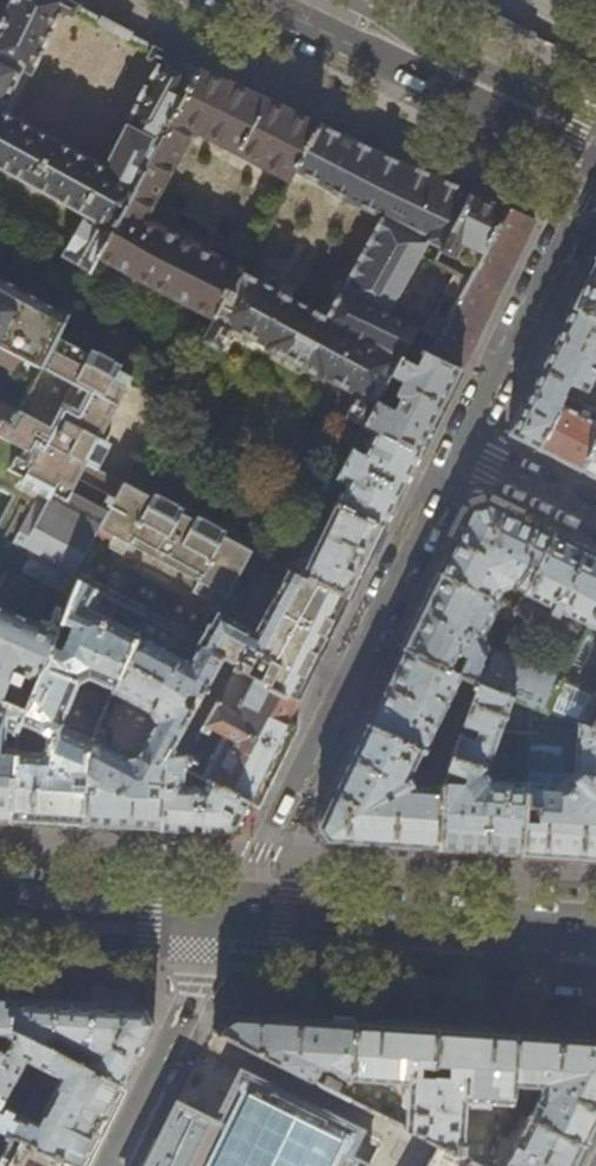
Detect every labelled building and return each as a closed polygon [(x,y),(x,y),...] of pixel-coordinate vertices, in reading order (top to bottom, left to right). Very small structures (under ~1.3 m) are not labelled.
[(154,46),(147,57),(158,63),(100,168),(0,109),(20,70),(31,75),(61,11),(72,17),(78,6),(68,0),(12,0),(0,26),(0,167),(84,215),(63,256),(91,271),(98,256),(197,70),(154,46)] [(356,141),(350,138),(349,139),(284,109),(228,84),(197,70),(98,256),(214,317),(203,339),(220,348),(231,327),(266,344),(265,346),(319,378),(321,376),(356,395),(345,416),(364,425),(407,344),(416,327),(436,338),(475,265),(455,254),(460,244),(481,254),(507,207),(485,198),(428,174),(377,152),(377,151),(371,148),(370,150),(359,145),(355,143),(356,141)] [(481,254),(475,265),(436,338),(416,327),(407,344),(460,369),(461,367),(462,367),(478,334),(493,304),(509,270),(534,220),(528,217),(507,207),(481,254)] [(508,434),(520,440),(537,448),(562,396),(581,404),(585,394),(585,391),(595,370),(595,259),(593,261),(579,289),(571,306),(529,390),(509,432),(508,434)] [(38,370),(56,338),(67,317),(0,278),(0,350),(38,370)] [(0,521),(0,539),(40,561),(76,580),(144,616),(220,657),(236,665),(235,668),(298,699),(324,647),(349,597),(288,567),(262,622),(238,610),(245,596),(232,589),(253,548),(123,483),(123,484),(96,469),(109,444),(99,438),(131,377),(56,338),(38,370),(31,384),(17,410),(10,422),(2,418),(0,421),(0,487),(14,494),(0,521)] [(420,452),(439,413),(460,369),(407,344),(364,425),(420,452)] [(12,370),(10,373),(31,384),(38,370),(0,350),(0,364),(12,370)] [(592,410),(581,404),(562,396),(537,448),(574,467),(595,477),(595,411),(592,410)] [(2,418),(10,422),(17,410),(0,402),(0,417),(2,418)] [(337,504),(383,527),(400,492),(420,452),(364,425),(336,477),(336,478),(334,481),(339,484),(344,476),(350,479),(337,504)] [(337,504),(325,498),(288,567),(349,597),(365,563),(369,555),(383,527),(337,504)] [(439,574),(495,600),(500,590),(515,585),(525,589),(553,535),(510,514),(487,503),(471,509),(458,535),(439,574)] [(525,589),(514,610),(517,611),(579,642),(595,608),(595,556),(581,548),(553,535),(525,589)] [(76,580),(40,561),(35,570),(72,590),(76,580)] [(478,684),(532,705),(546,710),(562,676),(542,669),(544,665),(532,660),(531,662),(521,658),(520,660),(513,657),(514,655),(502,650),(501,653),(492,650),(484,672),(478,669),(486,647),(481,636),(494,608),(499,611),(498,614),(511,622),(517,611),(514,610),(495,600),(439,574),(421,611),(403,648),(478,684)] [(89,678),(113,689),(144,616),(76,580),(72,590),(58,626),(70,631),(64,644),(59,650),(50,646),(25,709),(15,733),(8,819),(44,822),(81,824),(83,790),(85,770),(86,754),(92,740),(60,727),(78,682),(89,678)] [(56,630),(0,608),(0,699),(25,709),(50,646),(56,630)] [(579,642),(562,676),(546,710),(595,730),(595,661),(595,608),(579,642)] [(120,827),(159,830),(164,759),(190,711),(182,706),(180,701),(183,695),(190,692),(198,697),(220,657),(144,616),(113,689),(112,692),(150,712),(154,723),(137,755),(125,758),(102,745),(107,735),(105,730),(97,727),(92,740),(86,754),(85,770),(96,778),(96,791),(83,790),(81,824),(120,827)] [(403,648),(384,685),(366,723),(423,750),(453,752),(478,684),(403,648)] [(237,825),(249,801),(205,777),(204,788),(203,786),(201,785),(199,784),(196,784),(194,784),(192,785),(190,786),(189,788),(181,787),(182,775),(185,776),(189,774),(189,769),(183,765),(235,668),(236,665),(220,657),(198,697),(190,711),(164,759),(159,830),(191,832),(221,834),(237,825)] [(259,806),(263,797),(288,747),(297,728),(287,723),(298,699),(235,668),(183,765),(189,769),(205,777),(249,801),(259,806)] [(521,854),(526,782),(491,779),(490,776),(487,773),(485,772),(500,731),(521,733),(521,739),(524,744),(529,744),(529,741),(532,705),(478,684),(453,752),(449,764),(443,781),(442,786),(438,849),(478,851),(521,854)] [(8,819),(15,733),(25,709),(0,699),(0,819),(8,819)] [(109,699),(104,711),(112,714),(117,703),(109,699)] [(546,710),(532,705),(529,741),(537,742),(536,744),(569,746),(569,744),(576,745),(574,773),(567,779),(561,772),(546,771),(545,783),(526,782),(521,854),(555,857),(595,859),(595,730),(546,710)] [(438,849),(442,786),(413,784),(413,781),(413,779),(410,777),(408,776),(418,756),(418,759),(429,759),(429,763),(449,764),(453,752),(423,750),(366,723),(339,778),(316,825),(325,841),(369,844),(438,849)] [(11,1134),(20,1115),(26,1104),(21,1102),(16,1112),(3,1106),(8,1096),(16,1099),(26,1080),(19,1076),(27,1061),(44,1069),(53,1050),(6,1026),(9,998),(0,998),(0,1129),(11,1134)] [(53,1050),(57,1052),(63,1041),(90,1055),(85,1066),(122,1086),(138,1054),(153,1022),(144,1007),(78,1003),(9,998),(6,1026),(53,1050)] [(317,1074),(319,1072),(318,1069),(329,1069),(347,1079),(351,1079),(354,1021),(316,1019),(233,1013),(217,1022),(214,1030),(311,1080),(313,1077),(315,1076),(317,1074)] [(394,1024),(354,1021),(351,1079),(406,1083),(403,1127),(429,1141),(436,1027),(414,1025),(394,1024)] [(474,1029),(436,1027),(429,1141),(437,1145),(462,1157),(465,1102),(511,1105),(512,1095),(515,1032),(474,1029)] [(515,1032),(512,1095),(529,1096),(530,1087),(541,1088),(540,1098),(530,1118),(585,1145),(595,1122),(595,1037),(567,1035),(515,1032)] [(64,1047),(61,1054),(70,1058),(73,1052),(64,1047)] [(11,1134),(75,1165),(82,1165),(103,1125),(105,1120),(122,1086),(85,1066),(70,1058),(61,1054),(57,1052),(53,1050),(44,1069),(61,1078),(52,1095),(44,1090),(38,1102),(46,1107),(38,1123),(20,1115),(11,1134)] [(349,1155),(362,1130),(240,1070),(214,1122),(177,1104),(147,1165),(369,1165),(349,1155)] [(327,1079),(323,1087),(337,1094),(340,1086),(327,1079)] [(585,1145),(530,1118),(529,1118),(504,1165),(574,1165),(585,1145)] [(11,1134),(0,1129),(0,1165),(75,1165),(11,1134)] [(437,1145),(426,1165),(480,1165),(462,1157),(437,1145)]
